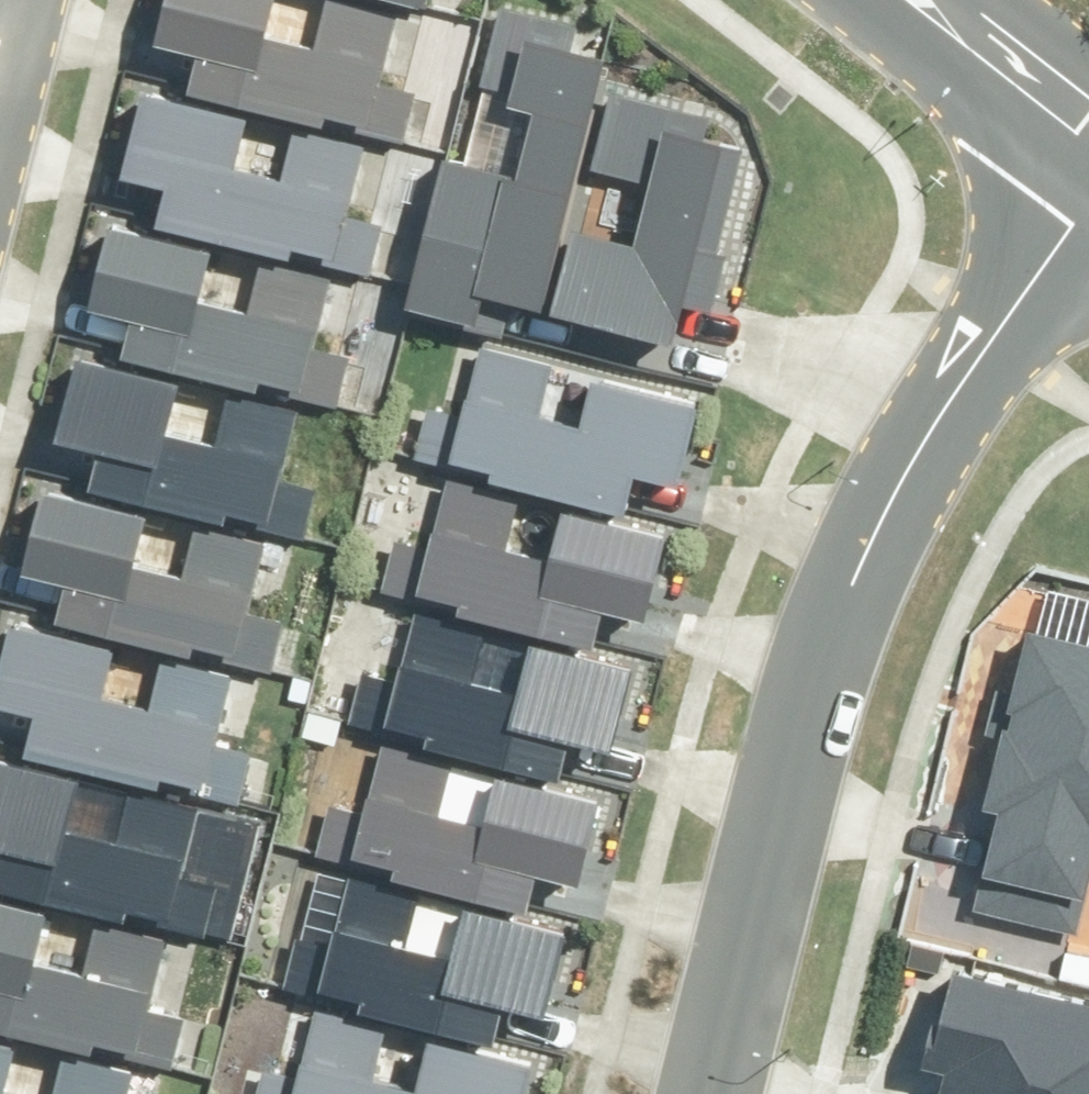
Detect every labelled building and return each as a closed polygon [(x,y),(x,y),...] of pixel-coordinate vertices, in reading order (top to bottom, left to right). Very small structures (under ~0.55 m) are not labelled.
[(160,26),(210,38),(201,72),(408,124),(420,76),(384,68),(401,0),(333,0),(327,26),(281,15),(285,0),(167,0),(160,26)] [(421,285),(486,301),(492,277),(553,292),(616,40),(587,32),(592,15),(533,0),(503,0),(482,84),(538,98),(522,161),(456,144),(421,285)] [(147,66),(124,156),(174,168),(166,203),(372,254),(384,207),(348,198),(365,130),(301,114),(291,157),(246,145),(259,93),(147,66)] [(584,212),(563,296),(687,327),(696,293),(720,300),(736,237),(724,234),(748,137),(720,130),(725,110),(614,82),(595,162),(645,174),(632,224),(584,212)] [(114,202),(92,292),(141,305),(133,339),(339,390),(351,343),(315,334),(332,267),(269,251),(258,293),(213,282),(226,230),(114,202)] [(87,333),(65,424),(114,436),(106,471),(312,522),(324,475),(288,466),(305,398),(242,382),(231,425),(186,413),(199,361),(87,333)] [(487,339),(460,446),(500,455),(498,463),(634,496),(643,464),(684,474),(705,388),(598,362),(587,406),(552,397),(562,358),(487,339)] [(51,465),(28,555),(78,567),(69,602),(276,653),(287,606),(252,597),(269,529),(205,514),(194,556),(149,545),(162,492),(51,465)] [(451,476),(424,582),(464,592),(462,599),(598,633),(607,600),(648,610),(670,525),(562,498),(551,542),(516,533),(526,494),(451,476)] [(0,666),(0,687),(45,698),(36,732),(243,783),(255,736),(219,727),(236,660),(172,644),(162,686),(116,675),(130,623),(18,595),(0,666)] [(422,606),(395,712),(435,722),(434,729),(570,763),(578,730),(619,741),(641,655),(533,628),(522,672),(487,664),(497,625),(422,606)] [(10,829),(2,863),(208,915),(220,868),(184,859),(201,791),(137,775),(127,817),(82,806),(95,754),(0,731),(0,827),(10,829)] [(391,737),(365,843),(405,853),(403,860),(539,894),(547,861),(589,871),(610,786),(556,772),(502,759),(491,803),(456,794),(466,755),(391,737)] [(353,868),(327,974),(367,984),(365,991),(501,1025),(509,992),(551,1003),(572,917),(464,890),(453,934),(419,925),(428,886),(353,868)] [(176,1049),(188,1002),(152,993),(169,926),(106,910),(95,952),(50,941),(63,888),(0,873),(0,1005),(176,1049)] [(942,1093),(1088,1093),(1088,987),(963,954),(938,1045),(954,1049),(942,1093)] [(296,1093),(527,1093),(539,1048),(431,1021),(420,1065),(385,1057),(395,1018),(319,999),(296,1093)] [(137,1058),(74,1042),(63,1084),(18,1073),(31,1021),(0,1013),(0,1093),(128,1093),(137,1058)]
